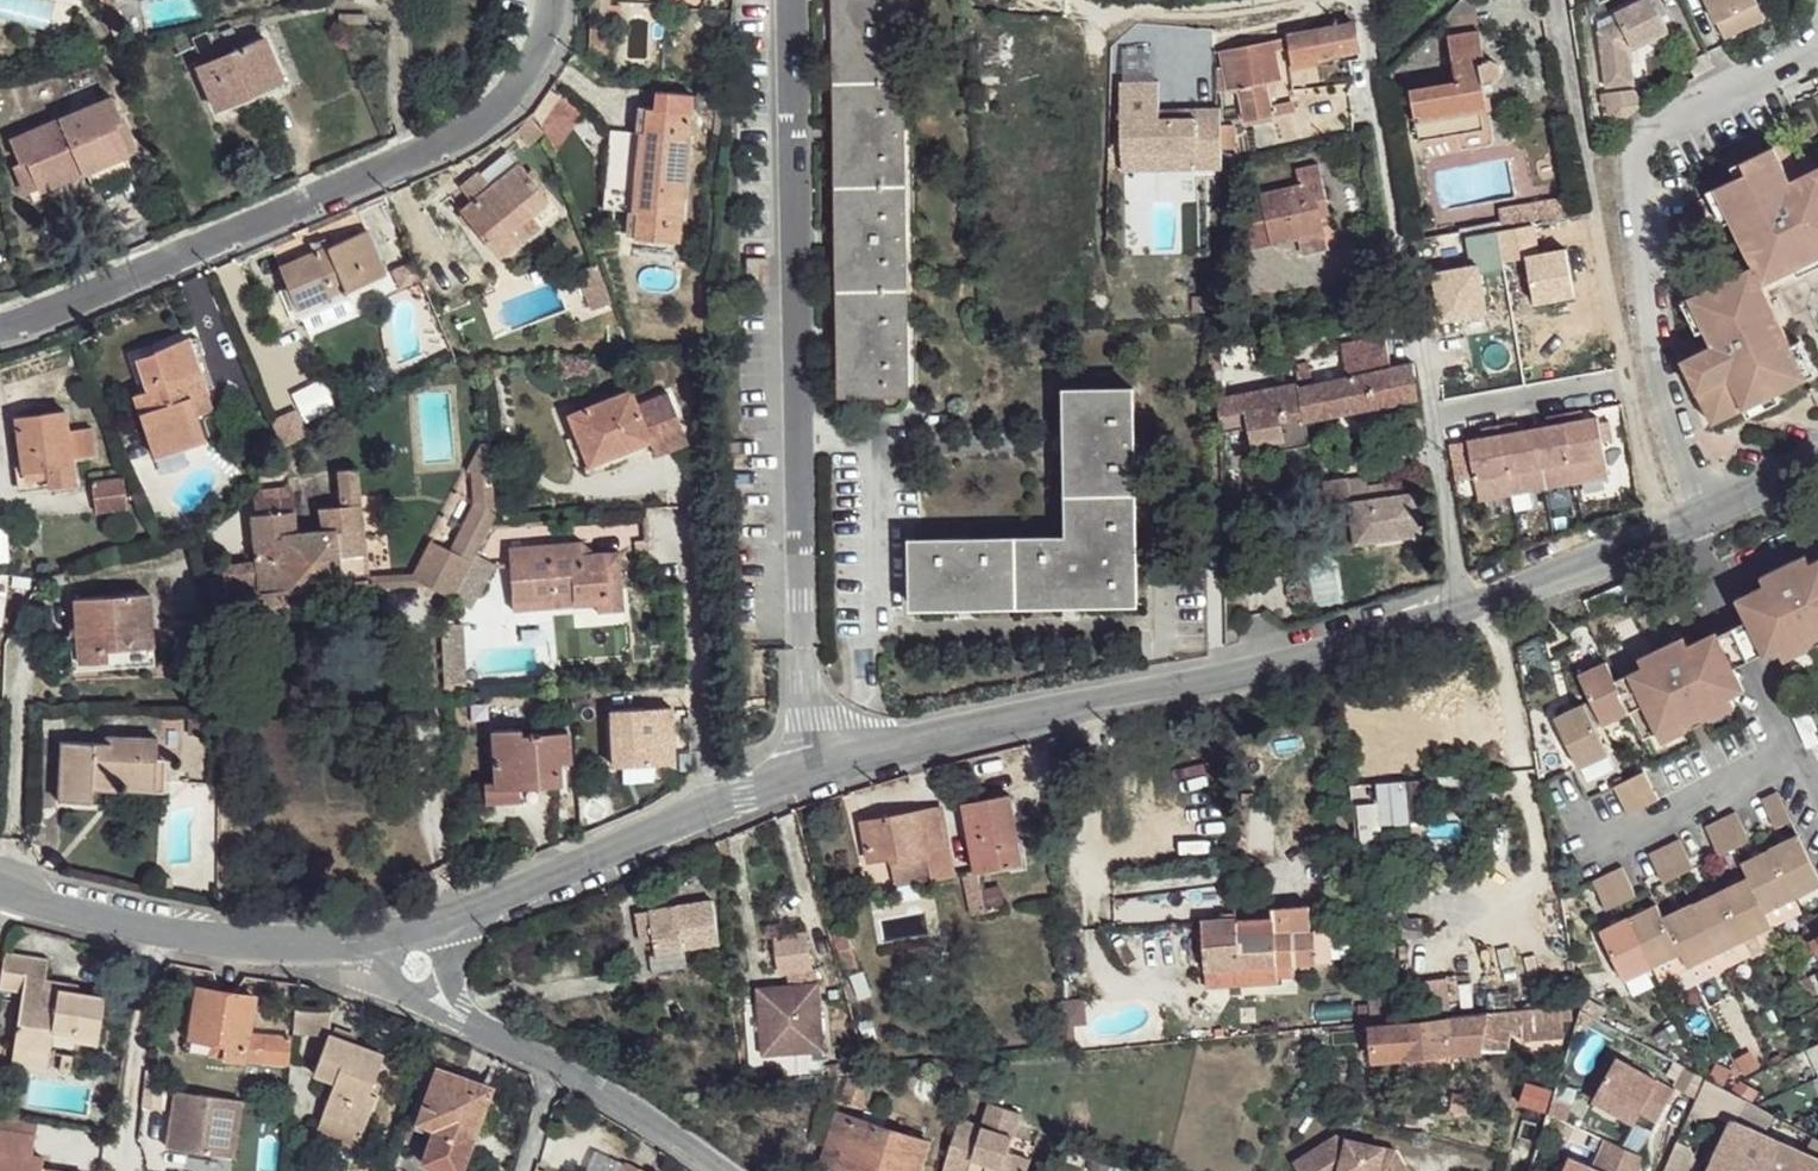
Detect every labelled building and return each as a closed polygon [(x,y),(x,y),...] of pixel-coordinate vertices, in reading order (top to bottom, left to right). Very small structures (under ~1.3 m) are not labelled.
[(843,391),(909,391),(901,0),(834,0),(843,391)] [(1450,35),(1479,30),(1475,0),(1461,0),(1447,13),(1450,35)] [(1607,91),(1635,87),(1630,50),(1667,32),(1650,0),(1645,0),(1613,16),(1617,25),(1597,34),(1607,91)] [(1721,39),(1764,19),(1755,0),(1703,0),(1721,39)] [(1290,49),(1294,67),(1328,60),(1327,53),(1358,47),(1355,23),(1286,35),(1276,39),(1277,47),(1287,47),(1287,49),(1290,49)] [(1450,35),(1456,65),(1486,60),(1483,29),(1479,30),(1450,35)] [(263,35),(198,63),(217,108),(251,92),(282,79),(263,35)] [(1228,63),(1233,85),(1241,83),(1272,78),(1280,76),(1273,38),(1226,48),(1228,63)] [(1413,88),(1422,138),(1487,127),(1484,111),(1482,97),(1492,96),(1486,60),(1456,65),(1459,81),(1413,88)] [(1219,64),(1220,87),(1233,85),(1228,63),(1219,64)] [(1316,71),(1280,79),(1282,89),(1318,82),(1316,71)] [(1241,83),(1248,114),(1276,109),(1272,78),(1241,83)] [(1160,79),(1121,79),(1122,150),(1196,149),(1197,166),(1222,167),(1220,106),(1177,108),(1178,114),(1159,116),(1160,79)] [(548,91),(527,123),(561,144),(581,112),(548,91)] [(1623,126),(1636,115),(1648,106),(1637,92),(1610,95),(1614,126),(1623,126)] [(111,95),(11,138),(21,162),(29,159),(41,189),(89,169),(128,152),(115,122),(120,120),(111,95)] [(1482,97),(1484,111),(1494,110),(1492,96),(1482,97)] [(691,108),(646,105),(644,129),(640,129),(638,154),(633,210),(637,211),(634,234),(679,239),(691,108)] [(1773,144),(1791,179),(1798,174),(1783,139),(1773,144)] [(1710,423),(1741,409),(1746,417),(1778,401),(1775,392),(1815,374),(1797,339),(1788,344),(1762,282),(1792,267),(1797,275),(1817,266),(1817,164),(1798,174),(1791,179),(1773,144),(1739,158),(1744,170),(1705,189),(1720,221),(1729,218),(1751,265),(1678,299),(1692,331),(1702,328),(1710,343),(1679,357),(1710,423)] [(545,198),(517,163),(502,175),(489,186),(472,200),(459,210),(498,254),(519,237),(511,226),(527,213),(545,198)] [(1263,192),(1274,242),(1301,236),(1328,232),(1324,212),(1322,202),(1328,202),(1320,164),(1297,169),(1301,185),(1263,192)] [(489,186),(477,171),(459,185),(472,200),(489,186)] [(1501,203),(1503,219),(1572,208),(1568,193),(1501,203)] [(1322,202),(1324,212),(1331,212),(1328,202),(1322,202)] [(538,225),(527,213),(511,226),(519,237),(521,241),(538,225)] [(320,233),(274,252),(299,307),(346,286),(348,291),(386,274),(361,216),(320,233)] [(1301,236),(1302,243),(1328,237),(1328,232),(1301,236)] [(599,261),(581,269),(597,307),(613,299),(599,261)] [(1308,437),(1304,414),(1419,395),(1413,360),(1391,363),(1387,333),(1344,345),(1351,377),(1315,383),(1313,378),(1219,396),(1220,425),(1247,420),(1250,437),(1277,433),(1280,441),(1308,437)] [(153,351),(137,357),(147,389),(139,392),(134,394),(154,453),(203,438),(190,396),(204,391),(204,388),(186,339),(185,336),(168,342),(152,347),(153,351)] [(197,337),(186,339),(204,388),(213,385),(197,337)] [(135,349),(125,351),(139,392),(147,389),(137,357),(135,349)] [(597,363),(562,376),(575,408),(610,395),(597,363)] [(912,540),(913,606),(1138,600),(1134,385),(1066,388),(1068,535),(912,540)] [(575,408),(567,411),(575,433),(585,429),(598,459),(649,437),(635,400),(630,387),(610,395),(575,408)] [(671,388),(635,400),(649,437),(658,453),(693,440),(671,388)] [(44,416),(18,425),(33,474),(53,468),(60,484),(86,475),(81,456),(104,447),(94,421),(71,428),(64,409),(44,416)] [(1564,414),(1577,483),(1609,476),(1598,417),(1583,420),(1581,411),(1564,414)] [(1548,426),(1533,429),(1544,489),(1577,483),(1564,414),(1546,417),(1548,426)] [(1517,422),(1499,426),(1512,495),(1544,489),(1533,429),(1519,432),(1517,422)] [(1483,438),(1468,441),(1479,502),(1512,495),(1499,426),(1482,429),(1483,438)] [(585,429),(575,433),(589,463),(598,459),(585,429)] [(488,442),(478,443),(463,469),(467,473),(468,503),(444,546),(473,557),(490,526),(490,516),(488,442)] [(105,508),(138,505),(135,466),(102,471),(105,508)] [(321,506),(295,509),(297,535),(284,536),(285,552),(257,554),(258,559),(259,578),(260,591),(368,579),(356,466),(338,469),(340,503),(321,506)] [(33,474),(27,476),(33,494),(60,484),(53,468),(33,474)] [(338,469),(317,471),(321,506),(340,503),(338,469)] [(1327,494),(1333,536),(1358,534),(1359,531),(1383,527),(1384,539),(1425,532),(1419,489),(1376,495),(1375,480),(1373,470),(1325,480),(1327,494)] [(1405,476),(1375,480),(1376,495),(1407,490),(1405,476)] [(288,495),(264,497),(265,511),(290,510),(288,495)] [(265,511),(255,513),(257,554),(285,552),(284,536),(297,535),(295,509),(290,510),(265,511)] [(1359,531),(1359,542),(1384,539),(1383,527),(1359,531)] [(569,538),(509,541),(512,604),(574,602),(574,596),(605,593),(606,582),(619,582),(617,549),(581,552),(570,551),(569,538)] [(579,539),(569,538),(570,551),(581,552),(579,539)] [(444,546),(427,541),(406,579),(450,600),(473,557),(444,546)] [(1771,666),(1786,660),(1790,670),(1817,656),(1817,565),(1813,568),(1809,557),(1763,580),(1767,592),(1756,599),(1741,604),(1771,666)] [(258,559),(222,562),(223,581),(259,578),(258,559)] [(259,578),(223,581),(225,595),(227,594),(260,591),(259,578)] [(1750,587),(1756,599),(1767,592),(1763,580),(1750,587)] [(605,593),(574,596),(574,602),(574,612),(622,609),(619,582),(606,582),(605,593)] [(146,594),(74,598),(78,660),(100,660),(101,648),(149,644),(146,594)] [(1716,629),(1688,643),(1684,635),(1640,657),(1643,664),(1616,677),(1631,707),(1645,735),(1658,728),(1665,742),(1736,707),(1733,699),(1747,692),(1716,629)] [(149,644),(101,648),(100,660),(78,660),(78,668),(150,663),(149,644)] [(1582,677),(1603,720),(1631,707),(1616,677),(1609,662),(1582,677)] [(669,706),(609,708),(612,765),(672,762),(669,706)] [(1557,720),(1579,767),(1609,753),(1586,706),(1557,720)] [(220,714),(208,714),(208,734),(220,735),(220,714)] [(519,727),(492,727),(493,782),(493,786),(536,784),(560,784),(559,766),(567,765),(565,730),(520,732),(519,727)] [(155,736),(106,734),(105,741),(61,741),(60,800),(92,802),(93,786),(113,786),(115,778),(154,778),(155,736)] [(1645,770),(1629,776),(1644,809),(1660,802),(1645,770)] [(1616,789),(1630,816),(1644,809),(1629,776),(1615,784),(1616,789)] [(493,782),(480,781),(481,802),(537,799),(536,784),(493,786),(493,782)] [(1423,825),(1420,782),(1376,785),(1377,805),(1355,807),(1358,850),(1382,849),(1380,828),(1423,825)] [(1764,800),(1778,831),(1793,823),(1777,793),(1764,800)] [(963,802),(972,873),(1019,866),(1008,796),(963,802)] [(864,822),(871,860),(896,856),(951,842),(942,805),(864,822)] [(1723,820),(1737,850),(1750,844),(1737,812),(1723,820)] [(1708,827),(1721,858),(1737,850),(1723,820),(1708,827)] [(1796,898),(1817,888),(1817,875),(1800,838),(1774,850),(1796,898)] [(1669,846),(1683,876),(1695,871),(1681,839),(1669,846)] [(896,856),(898,862),(932,855),(952,851),(951,842),(896,856)] [(1651,855),(1664,884),(1683,876),(1669,846),(1651,855)] [(1752,881),(1767,911),(1796,898),(1774,850),(1745,864),(1752,881)] [(932,855),(937,880),(957,876),(952,851),(932,855)] [(1612,874),(1626,904),(1637,898),(1624,868),(1612,874)] [(1595,881),(1608,912),(1626,904),(1612,874),(1595,881)] [(1723,895),(1744,939),(1753,955),(1781,942),(1767,911),(1752,881),(1723,895)] [(1697,906),(1717,951),(1744,939),(1723,895),(1697,906)] [(641,914),(645,944),(658,942),(660,954),(723,942),(718,899),(641,914)] [(1202,919),(1203,965),(1327,961),(1327,939),(1328,935),(1310,935),(1310,906),(1272,906),(1271,917),(1202,919)] [(1633,919),(1654,964),(1682,951),(1668,919),(1661,906),(1633,919)] [(1682,951),(1689,964),(1717,951),(1697,906),(1668,919),(1682,951)] [(1603,933),(1622,978),(1654,964),(1633,919),(1603,933)] [(775,937),(782,976),(816,968),(809,930),(775,937)] [(1327,961),(1327,964),(1343,964),(1342,939),(1327,939),(1327,961)] [(838,950),(842,973),(858,971),(855,948),(838,950)] [(53,963),(8,955),(5,989),(24,995),(16,1048),(54,1056),(58,1041),(103,1047),(110,1003),(81,998),(48,991),(51,979),(53,963)] [(1327,961),(1203,965),(1327,969),(1327,964),(1327,961)] [(82,987),(51,979),(48,991),(81,998),(82,987)] [(821,982),(761,987),(766,1053),(826,1049),(821,982)] [(222,992),(200,989),(193,1039),(224,1045),(222,1055),(243,1057),(249,1032),(252,999),(237,996),(222,992)] [(1503,1010),(1504,1022),(1513,1022),(1560,1017),(1559,1013),(1559,1003),(1503,1010)] [(1559,1003),(1559,1013),(1567,1013),(1565,1003),(1559,1003)] [(1368,1007),(1371,1024),(1400,1023),(1399,1004),(1368,1007)] [(1484,1012),(1481,1048),(1505,1046),(1505,1027),(1504,1022),(1503,1010),(1484,1012)] [(1446,1017),(1451,1051),(1481,1048),(1484,1012),(1446,1017)] [(294,1033),(327,1034),(328,1015),(294,1015),(294,1033)] [(1371,1024),(1375,1059),(1451,1051),(1446,1017),(1400,1023),(1371,1024)] [(266,1034),(249,1032),(243,1057),(264,1059),(266,1034)] [(383,1053),(330,1033),(315,1075),(336,1085),(321,1125),(361,1139),(380,1083),(376,1081),(383,1053)] [(290,1036),(266,1034),(264,1059),(288,1060),(290,1036)] [(54,1056),(16,1048),(11,1065),(51,1075),(54,1056)] [(1677,1090),(1619,1057),(1596,1098),(1637,1121),(1643,1111),(1659,1121),(1677,1090)] [(845,1077),(840,1097),(861,1102),(864,1086),(869,1086),(870,1075),(845,1077)] [(491,1088),(440,1076),(425,1131),(442,1137),(478,1145),(491,1088)] [(1707,1085),(1699,1099),(1708,1103),(1719,1084),(1709,1078),(1707,1085)] [(1708,1103),(1707,1107),(1723,1113),(1730,1102),(1735,1092),(1719,1084),(1708,1103)] [(1525,1086),(1522,1100),(1546,1105),(1548,1091),(1525,1086)] [(239,1099),(173,1090),(166,1147),(232,1156),(239,1099)] [(1735,1092),(1730,1102),(1743,1107),(1747,1099),(1735,1092)] [(1460,1093),(1457,1109),(1470,1112),(1472,1095),(1460,1093)] [(1775,1115),(1747,1099),(1736,1124),(1766,1137),(1775,1115)] [(983,1131),(958,1123),(943,1170),(1028,1170),(1030,1163),(1007,1156),(1013,1137),(1020,1117),(991,1107),(983,1131)] [(823,1165),(848,1170),(921,1170),(930,1139),(835,1114),(823,1165)] [(1709,1170),(1817,1170),(1817,1159),(1812,1157),(1788,1146),(1772,1140),(1766,1137),(1736,1124),(1731,1122),(1709,1170)] [(0,1128),(0,1170),(53,1170),(44,1170),(43,1158),(33,1155),(35,1134),(0,1128)] [(1303,1157),(1310,1170),(1337,1170),(1338,1170),(1341,1170),(1414,1170),(1405,1152),(1348,1134),(1303,1157)] [(442,1137),(433,1170),(471,1170),(478,1145),(442,1137)] [(1030,1163),(1036,1144),(1013,1137),(1007,1156),(1030,1163)] [(1666,1170),(1686,1170),(1692,1156),(1675,1149),(1666,1170)] [(1569,1157),(1562,1170),(1600,1170),(1569,1157)]
